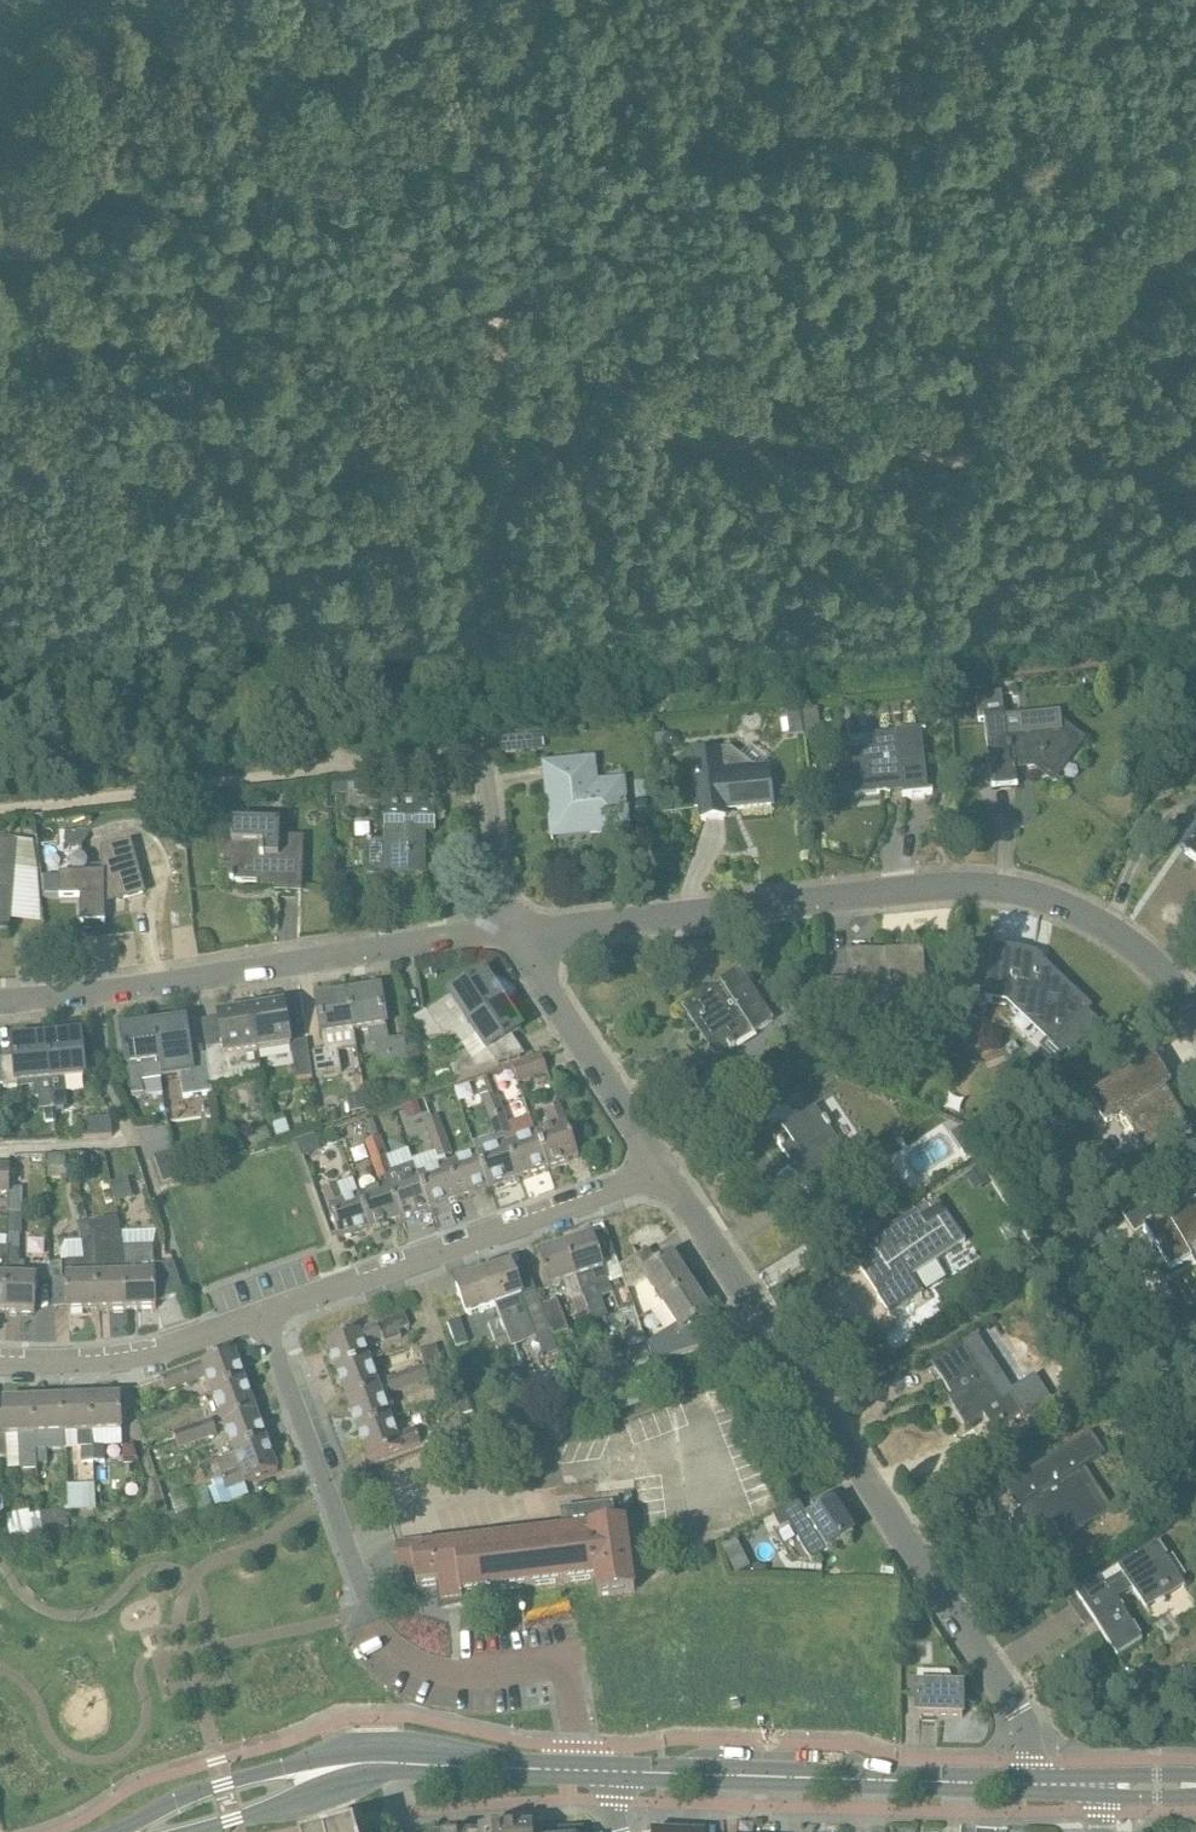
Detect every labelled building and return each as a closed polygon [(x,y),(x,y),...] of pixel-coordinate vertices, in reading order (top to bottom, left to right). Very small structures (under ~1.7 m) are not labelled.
[(968,701),(967,686),(955,687),(957,703),(968,701)] [(948,704),(947,689),(936,690),(938,705),(948,704)] [(819,708),(804,710),(807,739),(822,737),(819,708)] [(1061,720),(1060,713),(1006,719),(1005,715),(984,717),(992,789),(1018,786),(1015,765),(1033,762),(1053,776),(1083,737),(1061,720)] [(928,791),(922,729),(872,734),(873,749),(850,751),(855,793),(902,788),(903,793),(928,791)] [(668,749),(675,749),(679,744),(679,737),(674,732),(667,733),(663,738),(663,744),(668,749)] [(535,733),(522,735),(524,751),(537,749),(535,733)] [(722,770),(720,750),(694,752),(700,820),(725,817),(724,809),(772,804),(768,765),(722,770)] [(596,785),(593,759),(578,761),(545,764),(551,840),(625,832),(622,812),(627,812),(624,782),(596,785)] [(347,794),(347,791),(347,782),(331,783),(331,794),(347,794)] [(347,810),(380,810),(380,791),(347,791),(347,794),(347,810)] [(434,830),(434,809),(383,809),(383,833),(387,833),(387,846),(386,874),(424,874),(424,830),(434,830)] [(281,836),(281,824),(234,822),(234,835),(232,835),(230,882),(277,883),(276,892),(301,893),(302,837),(281,836)] [(1182,851),(1185,854),(1195,861),(1195,829),(1182,851)] [(14,865),(16,840),(0,839),(0,931),(2,931),(2,933),(9,934),(14,865)] [(143,893),(129,841),(100,849),(101,867),(80,867),(80,923),(105,923),(106,903),(143,893)] [(853,1011),(894,1009),(893,990),(926,988),(924,949),(886,950),(886,956),(850,958),(853,1011)] [(1088,1005),(1047,967),(1051,956),(993,949),(985,1004),(1017,1008),(1019,989),(1032,990),(1039,996),(1027,1019),(1052,1043),(1088,1005)] [(438,968),(425,969),(426,978),(439,977),(438,968)] [(730,1052),(737,1048),(735,1046),(773,1021),(740,970),(715,986),(717,990),(693,1006),(710,1032),(708,1033),(721,1053),(728,1049),(730,1052)] [(445,1039),(503,1001),(485,973),(450,996),(460,1012),(438,1027),(426,1010),(413,1019),(432,1047),(445,1039)] [(348,996),(357,1049),(358,1049),(355,1032),(368,1030),(370,1045),(376,1044),(379,1068),(409,1064),(405,1037),(388,1039),(381,991),(348,996)] [(360,1068),(357,1049),(348,996),(317,1001),(323,1038),(322,1038),(324,1050),(313,1053),(316,1076),(341,1072),(341,1070),(360,1068)] [(453,1051),(476,1036),(487,1051),(511,1035),(520,1029),(503,1001),(445,1039),(453,1051)] [(251,1011),(259,1055),(292,1050),(296,1080),(312,1077),(307,1039),(289,1042),(284,1006),(251,1011)] [(260,1067),(259,1055),(251,1011),(219,1016),(223,1046),(206,1049),(207,1055),(211,1086),(232,1083),(231,1072),(260,1067)] [(211,1086),(207,1055),(190,1058),(186,1022),(155,1026),(161,1064),(161,1075),(180,1073),(183,1096),(212,1092),(211,1086)] [(162,1080),(161,1075),(161,1064),(155,1026),(123,1030),(132,1096),(144,1094),(143,1082),(162,1080)] [(47,1038),(51,1081),(84,1079),(80,1035),(47,1038)] [(846,1035),(832,1036),(833,1055),(847,1055),(846,1035)] [(40,1108),(44,1108),(54,1107),(53,1094),(51,1081),(47,1038),(15,1041),(16,1056),(2,1057),(4,1086),(34,1083),(35,1097),(39,1097),(40,1108)] [(451,1067),(455,1080),(480,1071),(495,1066),(487,1051),(475,1058),(473,1059),(470,1060),(451,1067)] [(511,1065),(516,1077),(518,1083),(548,1072),(541,1054),(511,1065)] [(1183,1125),(1160,1087),(1166,1083),(1153,1063),(1089,1102),(1105,1127),(1121,1117),(1144,1154),(1172,1137),(1173,1139),(1177,1136),(1173,1131),(1183,1125)] [(453,1078),(449,1069),(436,1074),(439,1083),(453,1078)] [(365,1109),(361,1092),(346,1095),(349,1112),(365,1109)] [(53,1094),(54,1107),(68,1106),(67,1093),(53,1094)] [(489,1118),(505,1113),(498,1094),(482,1099),(489,1118)] [(408,1120),(422,1115),(418,1101),(403,1107),(408,1120)] [(536,1132),(548,1166),(579,1155),(561,1104),(546,1110),(552,1127),(536,1132)] [(823,1119),(815,1106),(784,1126),(782,1122),(769,1130),(806,1186),(812,1182),(822,1196),(848,1179),(844,1172),(872,1154),(860,1136),(842,1148),(829,1128),(832,1126),(826,1117),(823,1119)] [(54,1107),(44,1108),(46,1122),(55,1121),(54,1107)] [(496,1137),(503,1134),(511,1131),(505,1113),(489,1118),(495,1134),(496,1137)] [(447,1135),(441,1116),(431,1119),(425,1121),(431,1139),(447,1135)] [(84,1135),(98,1134),(112,1133),(111,1117),(82,1119),(84,1135)] [(290,1132),(286,1119),(273,1123),(277,1137),(290,1132)] [(272,1141),(267,1126),(251,1131),(256,1146),(272,1141)] [(536,1132),(536,1133),(506,1143),(519,1177),(548,1166),(536,1132)] [(519,1177),(506,1143),(503,1134),(496,1137),(495,1134),(473,1142),(477,1154),(489,1187),(519,1177)] [(445,1156),(453,1154),(447,1135),(431,1139),(435,1151),(437,1158),(445,1156)] [(370,1161),(386,1155),(380,1136),(364,1142),(370,1161)] [(196,1164),(192,1146),(176,1150),(180,1167),(196,1164)] [(162,1182),(176,1178),(172,1151),(156,1155),(159,1167),(162,1182)] [(430,1208),(459,1197),(447,1164),(445,1156),(437,1158),(435,1151),(412,1159),(414,1163),(430,1208)] [(49,1179),(66,1179),(66,1152),(49,1152),(49,1179)] [(459,1197),(489,1187),(477,1154),(447,1164),(459,1197)] [(386,1155),(370,1161),(376,1179),(386,1176),(393,1174),(392,1171),(386,1155)] [(401,1218),(430,1208),(414,1163),(392,1171),(393,1174),(386,1176),(389,1185),(401,1218)] [(10,1192),(10,1186),(11,1165),(0,1165),(0,1191),(10,1192)] [(990,1182),(980,1165),(965,1174),(976,1191),(990,1182)] [(359,1195),(356,1188),(350,1190),(352,1198),(344,1201),(337,1183),(322,1189),(328,1206),(327,1206),(340,1240),(371,1229),(359,1195)] [(371,1229),(401,1218),(389,1185),(359,1195),(371,1229)] [(22,1212),(23,1186),(10,1186),(10,1192),(9,1212),(22,1212)] [(1165,1221),(1184,1251),(1195,1244),(1195,1203),(1165,1221)] [(892,1312),(922,1292),(907,1269),(940,1247),(931,1234),(932,1233),(918,1212),(854,1255),(892,1312)] [(81,1236),(91,1233),(87,1218),(77,1221),(81,1236)] [(20,1261),(21,1233),(8,1232),(7,1247),(4,1309),(35,1311),(36,1276),(23,1275),(24,1261),(20,1261)] [(97,1261),(96,1245),(93,1236),(82,1236),(82,1240),(83,1260),(68,1261),(69,1309),(99,1308),(98,1273),(97,1261)] [(596,1286),(609,1282),(608,1280),(593,1236),(567,1245),(578,1278),(585,1297),(590,1311),(594,1323),(607,1318),(596,1286)] [(126,1272),(127,1307),(156,1306),(156,1301),(185,1293),(175,1263),(155,1264),(155,1244),(125,1245),(126,1272)] [(549,1288),(577,1279),(578,1278),(567,1245),(537,1255),(549,1288)] [(660,1305),(691,1285),(672,1257),(658,1265),(647,1249),(620,1267),(623,1275),(629,1290),(643,1279),(660,1305)] [(511,1264),(484,1274),(500,1318),(510,1345),(525,1340),(519,1323),(531,1319),(537,1335),(551,1331),(542,1305),(536,1289),(522,1294),(511,1264)] [(99,1308),(127,1307),(126,1272),(98,1273),(99,1308)] [(469,1317),(495,1307),(484,1274),(457,1284),(469,1317)] [(609,1282),(619,1311),(634,1306),(629,1290),(623,1275),(608,1280),(609,1282)] [(691,1285),(660,1305),(674,1327),(646,1345),(654,1365),(710,1343),(696,1322),(709,1313),(691,1285)] [(585,1297),(572,1301),(577,1315),(590,1311),(585,1297)] [(558,1300),(542,1305),(551,1331),(553,1336),(569,1330),(558,1300)] [(337,1371),(370,1359),(364,1343),(383,1336),(385,1343),(402,1337),(399,1331),(411,1326),(406,1312),(325,1341),(337,1371)] [(457,1346),(469,1342),(460,1318),(448,1323),(457,1346)] [(494,1340),(506,1336),(500,1318),(488,1322),(488,1323),(492,1333),(494,1340)] [(1002,1400),(966,1345),(972,1341),(970,1339),(926,1368),(928,1370),(932,1367),(958,1406),(953,1409),(965,1427),(983,1415),(994,1431),(1023,1412),(1011,1394),(1002,1400)] [(420,1350),(426,1364),(428,1372),(446,1366),(438,1344),(420,1350)] [(638,1369),(652,1364),(646,1344),(634,1347),(631,1348),(638,1369)] [(211,1395),(246,1382),(234,1351),(138,1387),(143,1400),(205,1378),(210,1388),(195,1393),(198,1399),(211,1394),(211,1395)] [(347,1400),(380,1389),(370,1359),(337,1371),(347,1400)] [(406,1371),(409,1370),(406,1363),(392,1367),(394,1375),(406,1371)] [(431,1380),(428,1372),(426,1364),(409,1370),(406,1371),(411,1387),(431,1380)] [(654,1370),(642,1375),(647,1389),(660,1384),(654,1370)] [(411,1387),(406,1371),(394,1375),(386,1378),(389,1386),(392,1394),(411,1387)] [(222,1425),(257,1413),(246,1382),(211,1395),(222,1425)] [(358,1430),(391,1418),(380,1389),(347,1400),(358,1430)] [(466,1393),(454,1398),(460,1415),(472,1410),(466,1393)] [(91,1397),(93,1433),(122,1432),(121,1396),(91,1397)] [(83,1461),(94,1461),(93,1446),(93,1433),(91,1397),(63,1398),(65,1434),(78,1433),(79,1446),(82,1446),(83,1461)] [(63,1434),(65,1434),(63,1398),(35,1399),(37,1457),(38,1463),(48,1463),(48,1447),(64,1448),(63,1434)] [(38,1463),(37,1457),(35,1399),(5,1400),(5,1409),(0,1410),(0,1456),(7,1456),(7,1436),(19,1436),(20,1469),(37,1468),(37,1463),(38,1463)] [(234,1455),(268,1443),(257,1413),(222,1425),(233,1454),(234,1455)] [(391,1418),(358,1430),(370,1460),(402,1449),(403,1450),(421,1444),(415,1427),(397,1434),(391,1418)] [(199,1441),(217,1434),(212,1419),(194,1426),(199,1441)] [(181,1447),(199,1441),(194,1426),(175,1432),(181,1447)] [(1111,1507),(1086,1469),(1106,1456),(1092,1435),(1008,1489),(1020,1507),(1024,1504),(1051,1545),(1111,1507)] [(234,1455),(233,1454),(215,1461),(220,1473),(222,1477),(213,1480),(213,1481),(208,1483),(216,1506),(237,1498),(249,1494),(245,1482),(278,1471),(268,1443),(234,1455)] [(93,1446),(94,1461),(106,1460),(106,1446),(93,1446)] [(74,1509),(101,1508),(100,1482),(73,1484),(74,1509)] [(169,1496),(176,1511),(177,1514),(190,1509),(191,1508),(183,1490),(169,1496)] [(810,1519),(799,1502),(772,1517),(781,1531),(789,1526),(810,1560),(852,1534),(834,1504),(810,1519)] [(615,1524),(612,1503),(559,1510),(562,1530),(424,1548),(423,1541),(396,1545),(398,1567),(413,1565),(416,1587),(438,1584),(441,1603),(461,1601),(460,1594),(595,1577),(598,1597),(636,1592),(627,1522),(615,1524)] [(40,1514),(44,1533),(69,1528),(65,1508),(40,1514)] [(11,1540),(44,1533),(40,1514),(30,1515),(29,1510),(6,1515),(11,1540)] [(772,1517),(763,1522),(771,1536),(781,1531),(772,1517)] [(1186,1585),(1158,1541),(1118,1567),(1121,1573),(1106,1583),(1101,1576),(1066,1597),(1083,1625),(1091,1620),(1098,1632),(1116,1658),(1143,1641),(1117,1603),(1134,1591),(1147,1611),(1186,1585)] [(911,1605),(904,1607),(907,1615),(914,1612),(911,1605)] [(963,1718),(963,1688),(917,1688),(917,1718),(963,1718)]
